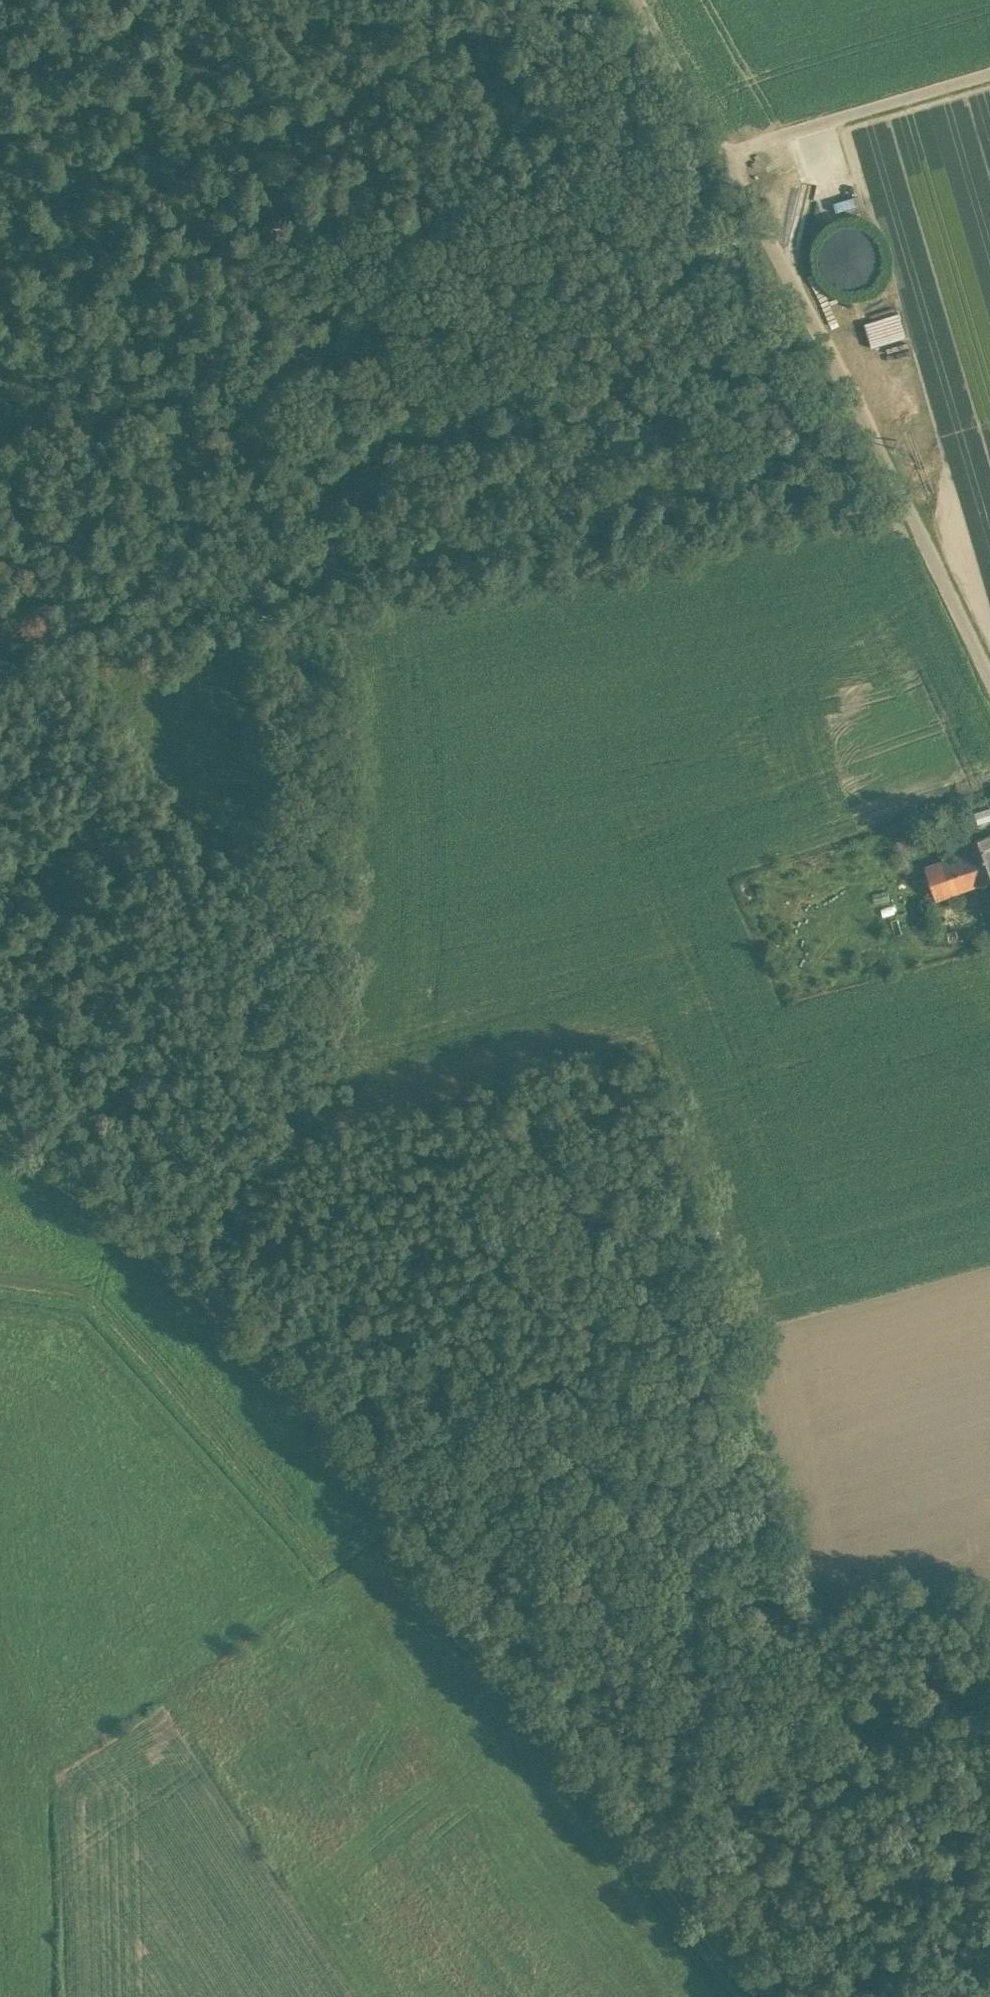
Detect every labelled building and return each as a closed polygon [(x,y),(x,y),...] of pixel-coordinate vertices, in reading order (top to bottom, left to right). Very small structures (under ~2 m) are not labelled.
[(879,268),(881,256),(879,244),(872,234),(862,228),(850,226),(838,228),(828,235),(821,245),(819,257),(822,269),(829,279),(839,286),(851,288),(863,285),(873,278),(879,268)] [(898,313),(865,323),(872,347),(906,337),(898,313)] [(967,853),(977,884),(989,880),(989,834),(963,844),(967,853)] [(940,842),(938,843),(944,861),(967,853),(963,844),(960,835),(940,842)] [(944,861),(925,867),(935,896),(936,898),(977,884),(967,853),(944,861)] [(887,890),(872,894),(875,904),(890,901),(887,890)]
